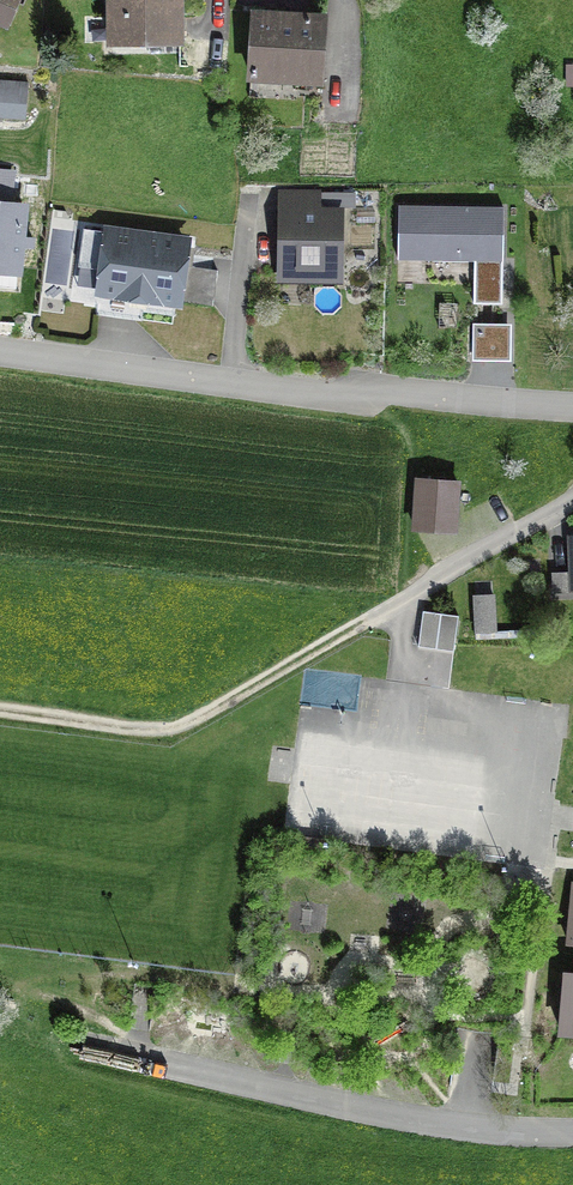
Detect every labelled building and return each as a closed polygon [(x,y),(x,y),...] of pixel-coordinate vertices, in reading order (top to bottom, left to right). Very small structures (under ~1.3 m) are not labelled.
[(5,27),(17,0),(0,0),(0,24),(5,27)] [(177,43),(177,0),(109,0),(109,43),(177,43)] [(252,17),(249,78),(318,82),(321,21),(252,17)] [(0,83),(0,120),(26,121),(28,85),(0,83)] [(343,284),(343,209),(321,209),(322,189),(278,189),(277,284),(343,284)] [(21,208),(0,206),(0,267),(16,269),(18,249),(29,250),(30,239),(19,238),(21,208)] [(501,303),(502,259),(502,215),(397,213),(396,261),(475,262),(475,302),(501,303)] [(192,240),(106,230),(97,302),(184,313),(192,240)] [(473,359),(508,360),(509,324),(473,324),(473,359)] [(417,482),(413,530),(451,532),(455,485),(417,482)] [(491,597),(473,598),(474,633),(493,632),(491,597)] [(452,652),(456,616),(421,611),(417,647),(452,652)] [(572,883),(557,1038),(572,1039),(572,883)]
